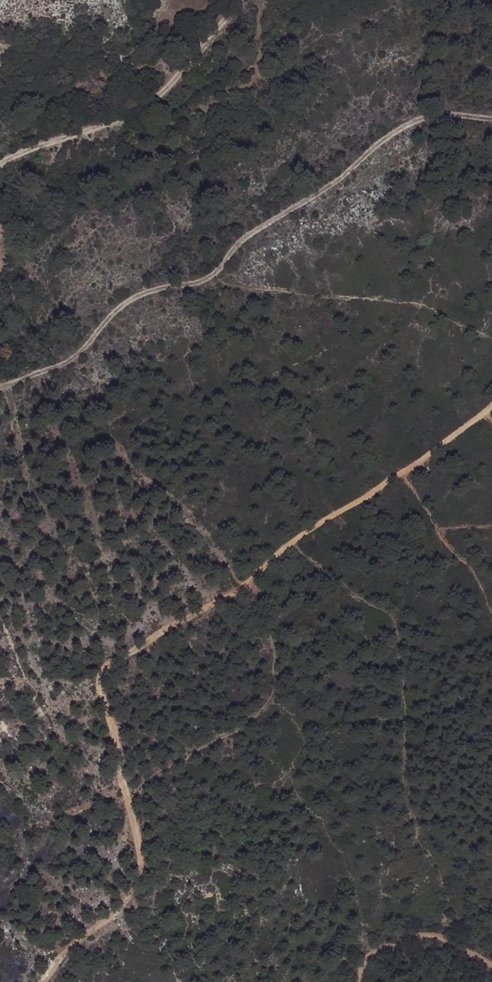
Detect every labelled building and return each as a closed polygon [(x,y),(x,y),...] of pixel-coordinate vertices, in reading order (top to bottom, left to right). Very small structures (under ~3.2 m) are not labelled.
[(152,84),(147,87),(154,99),(158,96),(152,84)] [(154,99),(147,87),(138,93),(145,103),(154,99)]
